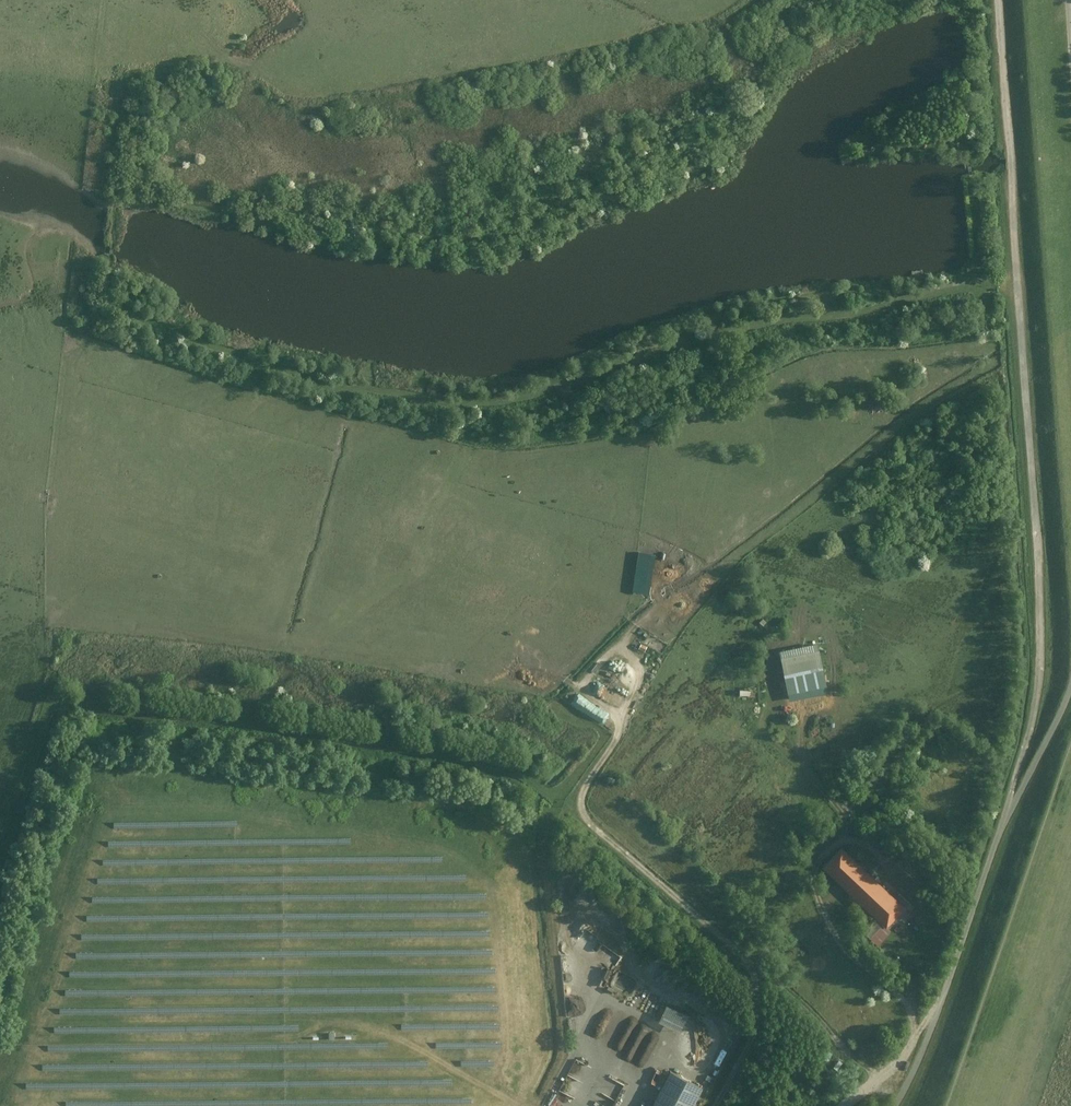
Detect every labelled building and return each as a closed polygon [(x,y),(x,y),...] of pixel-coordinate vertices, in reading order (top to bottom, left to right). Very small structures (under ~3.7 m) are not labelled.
[(571,384),(560,387),(563,399),(574,395),(571,384)] [(635,564),(633,591),(645,592),(646,565),(635,564)] [(822,652),(782,660),(790,696),(830,688),(822,652)] [(607,673),(600,691),(612,696),(619,678),(607,673)] [(893,902),(843,854),(824,873),(887,934),(911,910),(898,897),(893,902)] [(605,981),(612,966),(607,963),(599,978),(605,981)] [(657,1020),(680,1029),(687,1012),(664,1003),(657,1020)] [(575,1059),(570,1075),(586,1080),(591,1064),(575,1059)] [(656,1105),(703,1105),(709,1095),(671,1076),(656,1105)]
